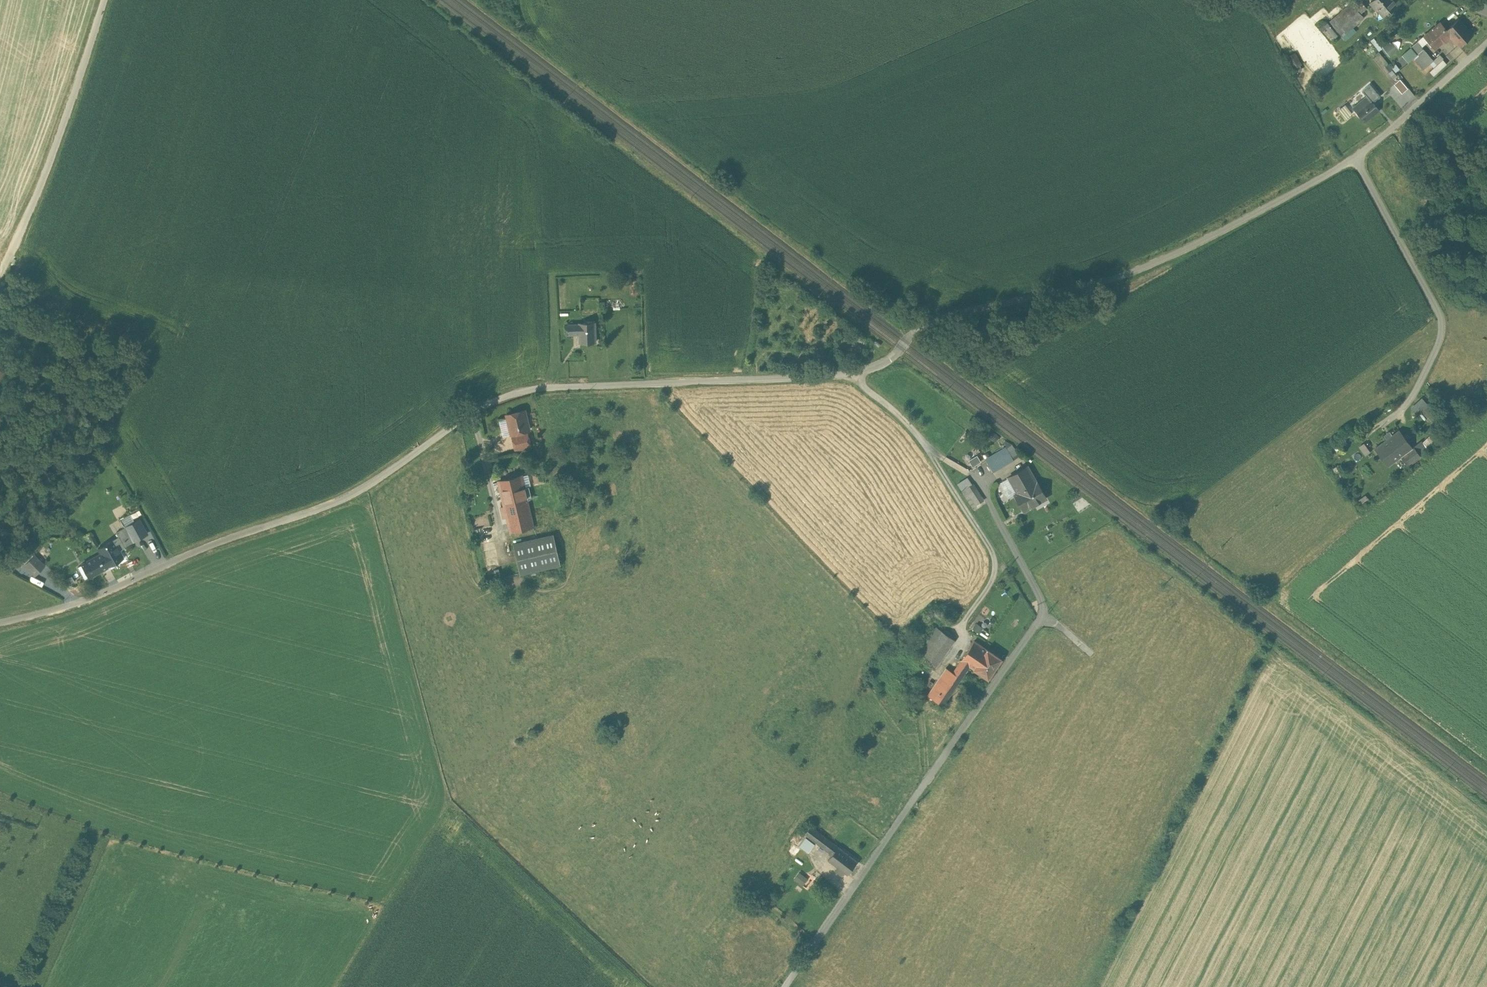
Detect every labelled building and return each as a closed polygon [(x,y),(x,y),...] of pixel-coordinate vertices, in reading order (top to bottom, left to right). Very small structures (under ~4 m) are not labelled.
[(1370,2),(1376,10),(1375,11),(1381,19),(1400,3),(1398,0),(1373,0),(1370,2)] [(1351,4),(1333,19),(1345,33),(1363,17),(1351,4)] [(1449,27),(1457,21),(1452,15),(1445,22),(1449,27)] [(1345,33),(1333,19),(1329,23),(1340,37),(1345,33)] [(1472,34),(1459,19),(1446,30),(1445,31),(1450,35),(1458,45),(1472,34)] [(1440,23),(1424,37),(1428,41),(1434,49),(1450,35),(1445,31),(1446,30),(1440,23)] [(1374,37),(1370,40),(1379,50),(1383,47),(1374,37)] [(1424,37),(1418,41),(1422,46),(1428,41),(1424,37)] [(1400,47),(1393,39),(1383,47),(1390,56),(1400,47)] [(1428,55),(1423,49),(1418,53),(1420,56),(1416,60),(1424,69),(1433,60),(1428,55)] [(1297,51),(1292,53),(1296,66),(1302,63),(1297,51)] [(1442,59),(1429,71),(1434,76),(1447,64),(1442,59)] [(1402,78),(1395,83),(1402,93),(1409,88),(1402,78)] [(1339,97),(1330,105),(1332,108),(1327,112),(1337,124),(1344,118),(1338,111),(1345,105),(1339,97)] [(1378,110),(1367,97),(1353,108),(1365,121),(1378,110)] [(1345,105),(1338,111),(1344,118),(1352,113),(1345,105)] [(579,323),(567,324),(568,335),(580,334),(579,323)] [(594,323),(579,323),(580,334),(580,342),(595,342),(594,323)] [(1433,411),(1428,406),(1422,412),(1435,425),(1441,419),(1433,411)] [(524,410),(506,414),(509,425),(511,434),(529,430),(524,410)] [(1400,457),(1412,448),(1399,430),(1375,448),(1388,466),(1400,457)] [(527,433),(512,437),(515,450),(530,446),(527,433)] [(1430,434),(1415,448),(1420,455),(1422,458),(1437,445),(1430,434)] [(1366,442),(1359,446),(1365,455),(1371,451),(1366,442)] [(1412,461),(1420,455),(1415,448),(1414,446),(1412,448),(1400,457),(1407,465),(1412,461)] [(1006,449),(992,457),(986,460),(993,472),(1013,460),(1009,452),(1008,453),(1006,449)] [(974,465),(982,460),(978,454),(970,459),(974,465)] [(1420,455),(1412,461),(1414,464),(1422,458),(1420,455)] [(1338,465),(1333,468),(1339,476),(1344,472),(1338,465)] [(1027,467),(1009,478),(1017,493),(1015,494),(1015,495),(1024,511),(1046,498),(1027,467)] [(521,476),(499,481),(507,516),(530,510),(528,503),(526,496),(524,487),(521,476)] [(1017,493),(1009,478),(1008,478),(1008,477),(999,483),(1008,499),(1015,495),(1015,494),(1017,493)] [(552,481),(524,487),(526,496),(554,489),(552,481)] [(980,503),(969,486),(965,489),(962,491),(972,508),(980,503)] [(554,489),(526,496),(528,503),(545,500),(556,497),(554,489)] [(110,510),(115,521),(116,520),(116,521),(124,517),(113,498),(106,502),(110,510)] [(530,510),(507,516),(508,523),(510,523),(512,531),(534,526),(530,514),(530,510)] [(147,534),(139,520),(136,521),(125,527),(133,541),(147,534)] [(125,527),(123,524),(123,525),(125,527),(116,532),(118,537),(112,540),(118,549),(133,541),(125,527)] [(552,535),(514,544),(517,558),(520,573),(559,564),(552,535)] [(108,566),(123,558),(118,549),(112,540),(98,548),(101,553),(108,566)] [(101,553),(84,563),(91,576),(108,566),(101,553)] [(34,555),(24,565),(25,566),(34,574),(43,565),(34,555)] [(929,648),(925,655),(937,664),(944,654),(938,650),(948,635),(942,631),(929,648)] [(948,635),(938,650),(944,654),(955,639),(948,635)] [(987,649),(974,640),(961,660),(970,666),(988,678),(1001,659),(987,649)] [(924,644),(919,651),(925,655),(929,648),(924,644)] [(946,667),(934,685),(927,695),(943,705),(970,666),(961,660),(953,672),(946,667)] [(838,846),(805,821),(790,841),(809,855),(817,843),(832,854),(838,846)] [(858,861),(838,846),(832,854),(828,859),(837,867),(844,872),(847,874),(858,861)] [(844,872),(837,867),(835,870),(843,876),(842,875),(844,872)] [(800,871),(795,879),(804,884),(809,877),(800,871)]
